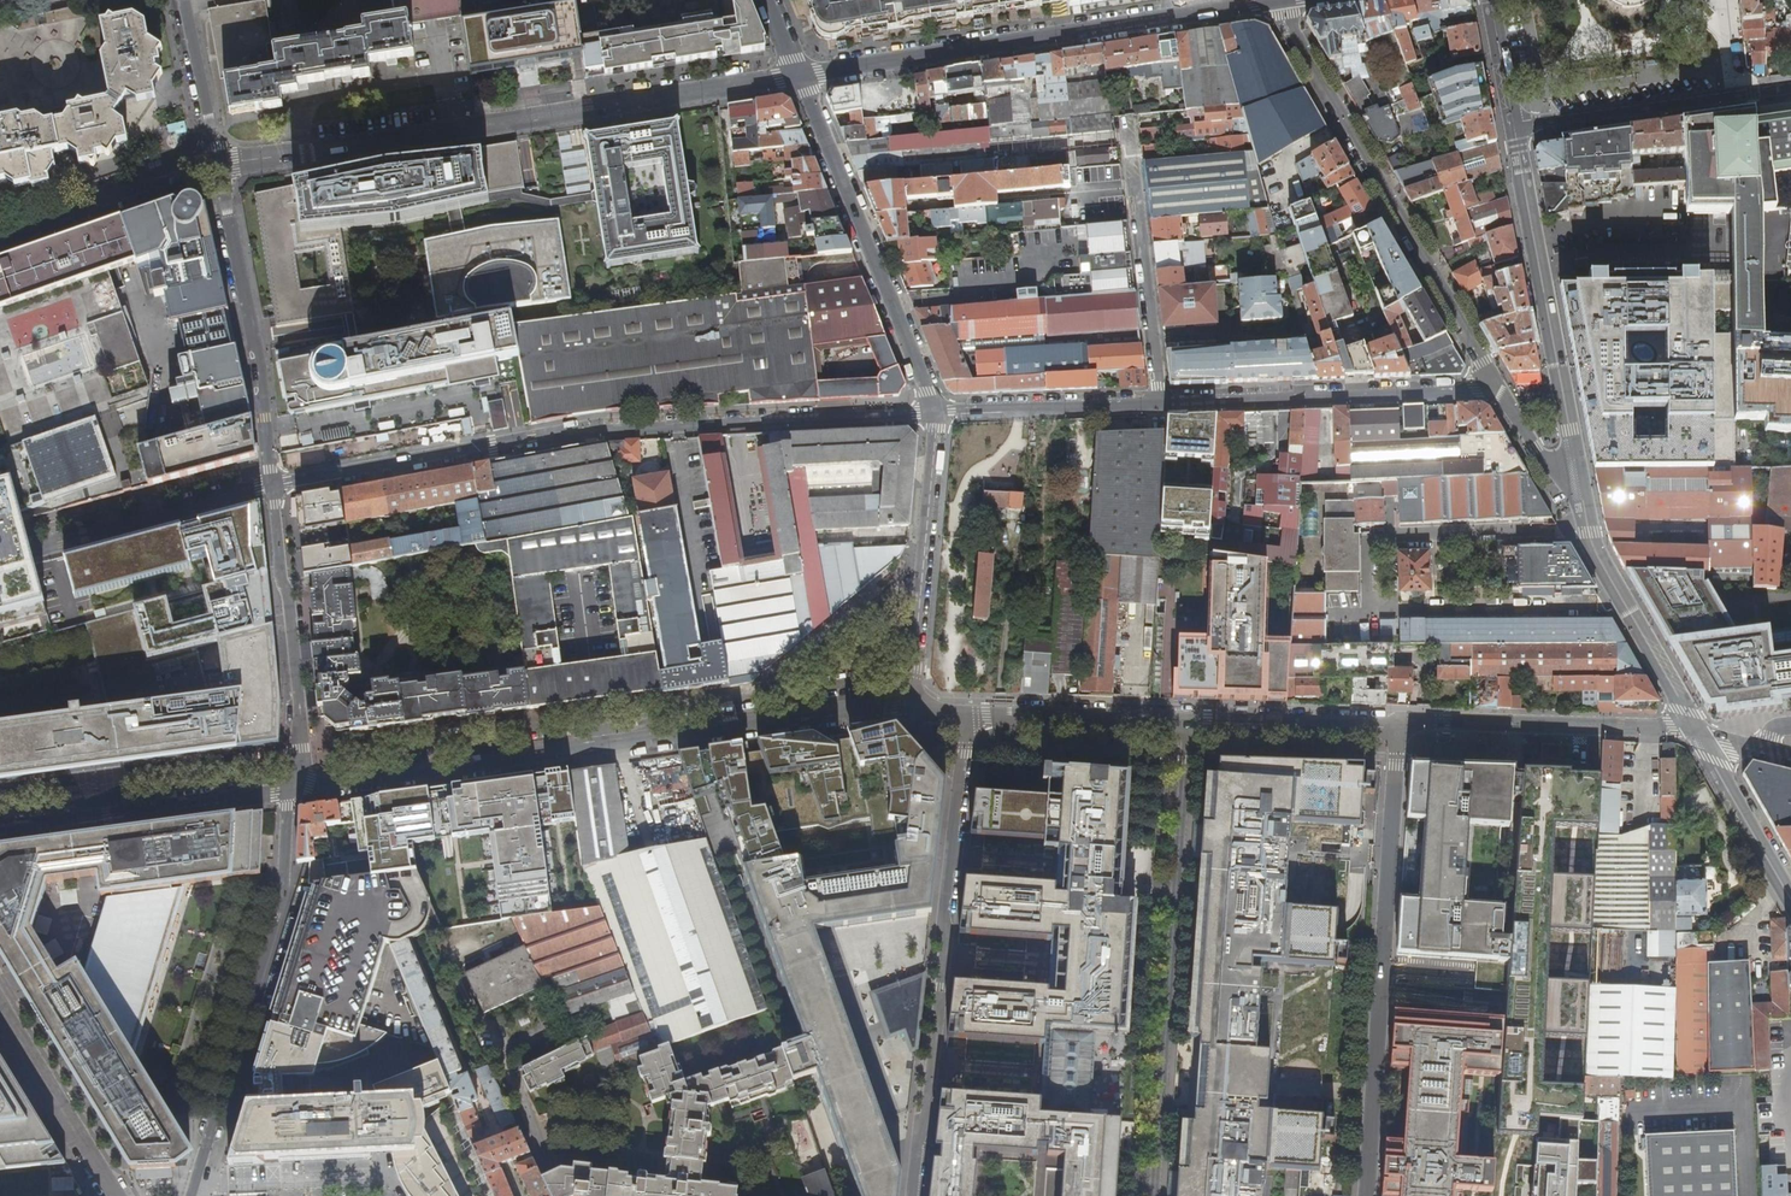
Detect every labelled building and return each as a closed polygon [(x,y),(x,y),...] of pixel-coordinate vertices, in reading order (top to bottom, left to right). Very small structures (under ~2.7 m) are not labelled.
[(462,17),(459,0),(298,0),(303,30),(271,35),(273,50),(319,42),(319,43),(347,38),(347,37),(364,34),(363,24),(409,17),(410,25),(462,17)] [(767,52),(765,42),(766,41),(749,0),(734,2),(739,32),(725,33),(724,27),(694,31),(695,35),(645,42),(644,38),(583,47),(585,58),(585,61),(587,78),(588,80),(767,52)] [(816,12),(813,14),(819,27),(816,28),(816,30),(818,34),(820,36),(823,38),(826,39),(828,40),(831,40),(834,39),(837,38),(837,35),(845,34),(851,31),(863,29),(914,21),(937,18),(1050,0),(811,0),(816,12)] [(937,18),(938,23),(993,15),(993,13),(1016,10),(1017,11),(1034,8),(1034,7),(1061,3),(1066,3),(1068,3),(1068,0),(1050,0),(937,18)] [(1417,21),(1418,21),(1411,0),(1396,0),(1383,2),(1405,65),(1416,62),(1404,24),(1417,21)] [(1472,15),(1471,6),(1469,0),(1411,0),(1418,21),(1417,21),(1417,23),(1413,28),(1414,30),(1428,28),(1430,34),(1440,32),(1437,20),(1443,19),(1443,20),(1472,15)] [(1742,23),(1763,21),(1763,11),(1762,0),(1758,0),(1758,2),(1757,2),(1756,2),(1756,0),(1740,0),(1742,23)] [(413,46),(410,25),(409,17),(363,24),(364,34),(347,37),(347,38),(319,43),(319,42),(273,50),(271,35),(266,1),(214,9),(227,86),(413,46)] [(1397,85),(1384,89),(1388,102),(1377,107),(1360,114),(1378,145),(1396,140),(1399,139),(1428,131),(1418,102),(1409,75),(1405,66),(1405,65),(1383,2),(1366,5),(1353,7),(1364,36),(1367,43),(1379,38),(1397,85)] [(1790,56),(1790,28),(1790,13),(1789,8),(1789,4),(1784,5),(1785,8),(1784,8),(1785,24),(1776,25),(1775,23),(1774,10),(1763,11),(1763,21),(1766,57),(1790,56)] [(61,21),(74,15),(70,7),(57,13),(61,21)] [(578,7),(463,25),(465,35),(471,75),(585,58),(583,47),(578,7)] [(1339,40),(1355,38),(1361,37),(1364,36),(1353,7),(1310,14),(1306,22),(1335,71),(1343,70),(1343,69),(1339,40)] [(103,58),(108,84),(118,90),(142,84),(141,79),(146,78),(150,71),(149,65),(156,64),(161,63),(158,47),(151,48),(147,25),(134,17),(102,24),(108,57),(103,58)] [(915,26),(914,21),(863,29),(863,32),(880,29),(880,32),(915,26)] [(1766,57),(1763,21),(1742,23),(1745,47),(1747,69),(1759,79),(1767,77),(1766,57)] [(1257,167),(1326,127),(1300,82),(1269,28),(1254,23),(1219,29),(1240,104),(1240,105),(1244,120),(1249,136),(1253,153),(1257,167)] [(1453,60),(1480,55),(1475,27),(1471,27),(1448,31),(1452,57),(1453,60)] [(1413,31),(1417,43),(1431,38),(1430,34),(1428,28),(1414,30),(1413,31)] [(1225,106),(1240,104),(1219,29),(1201,32),(1176,35),(1179,63),(1183,88),(1186,110),(1199,109),(1204,108),(1225,106)] [(1452,57),(1448,31),(1440,32),(1430,34),(1431,38),(1438,59),(1452,57)] [(1160,64),(1179,63),(1176,35),(1166,37),(1157,38),(1160,64)] [(1355,38),(1357,54),(1367,53),(1361,37),(1355,38)] [(1136,67),(1144,66),(1160,64),(1157,38),(1137,41),(1102,47),(1105,65),(1106,71),(1106,72),(1127,69),(1127,74),(1137,72),(1136,67)] [(1357,54),(1355,38),(1339,40),(1343,69),(1350,68),(1348,56),(1357,54)] [(415,56),(413,46),(227,86),(229,101),(230,108),(232,115),(266,110),(266,111),(283,108),(281,95),(299,93),(298,86),(326,82),(326,80),(353,76),(354,79),(371,76),(369,64),(415,56)] [(1089,67),(1105,65),(1102,47),(1083,50),(1063,53),(1070,121),(1111,117),(1112,117),(1110,105),(1108,94),(1106,72),(1106,71),(1090,73),(1089,67)] [(1036,76),(1034,57),(1009,62),(980,66),(986,105),(987,120),(989,129),(990,142),(1034,137),(1032,125),(1070,121),(1063,53),(1051,55),(1053,74),(1036,76)] [(1053,74),(1051,55),(1043,56),(1034,57),(1036,76),(1053,74)] [(1442,127),(1477,117),(1473,95),(1487,92),(1481,58),(1453,63),(1428,74),(1436,96),(1418,102),(1428,131),(1442,127)] [(1164,90),(1183,88),(1179,63),(1160,64),(1164,90)] [(118,90),(108,84),(111,96),(123,103),(128,96),(135,95),(137,95),(139,102),(156,98),(153,82),(159,81),(156,64),(149,65),(150,71),(146,78),(141,79),(142,84),(118,90)] [(973,93),(975,107),(986,105),(980,66),(963,69),(945,72),(948,97),(973,93)] [(1145,75),(1144,66),(1136,67),(1137,72),(1127,74),(1128,77),(1145,75)] [(939,125),(987,120),(986,105),(975,107),(955,109),(950,110),(949,103),(948,97),(945,72),(937,73),(925,75),(930,100),(934,99),(939,125)] [(918,101),(930,100),(925,75),(921,75),(913,76),(913,78),(915,88),(918,101)] [(1359,75),(1342,84),(1360,114),(1377,107),(1359,75)] [(862,109),(858,85),(850,87),(835,89),(831,90),(827,98),(832,110),(848,105),(850,111),(862,109)] [(902,90),(906,116),(920,114),(919,108),(918,101),(915,88),(912,89),(902,90)] [(1473,95),(1477,117),(1491,113),(1487,92),(1473,95)] [(1122,93),(1108,94),(1110,105),(1123,104),(1122,93)] [(785,129),(801,127),(797,118),(790,101),(783,97),(772,98),(756,101),(758,127),(760,151),(764,150),(767,150),(771,150),(776,149),(808,146),(802,131),(766,134),(766,128),(784,125),(785,129)] [(107,101),(95,104),(104,110),(109,134),(104,135),(105,140),(105,141),(108,152),(119,150),(118,145),(128,142),(124,125),(117,127),(115,117),(119,110),(107,101)] [(758,127),(756,101),(742,103),(724,106),(724,110),(727,132),(732,131),(738,130),(738,124),(745,123),(746,129),(758,127)] [(98,161),(96,155),(95,150),(100,148),(105,141),(95,104),(69,110),(72,119),(55,124),(55,123),(39,127),(37,119),(20,122),(19,118),(6,121),(25,185),(33,183),(30,170),(37,169),(40,172),(47,170),(56,168),(53,154),(77,149),(81,165),(98,161)] [(104,110),(95,104),(105,141),(105,140),(104,135),(109,134),(104,110)] [(1133,105),(1134,114),(1150,113),(1149,104),(1133,105)] [(931,106),(919,108),(920,114),(932,112),(931,106)] [(1204,108),(1206,124),(1226,122),(1225,106),(1204,108)] [(1706,214),(1732,214),(1733,285),(1734,340),(1762,341),(1760,283),(1761,249),(1760,211),(1775,210),(1771,171),(1768,146),(1755,148),(1754,141),(1754,122),(1753,110),(1701,117),(1682,120),(1684,152),(1685,169),(1686,183),(1687,214),(1706,214)] [(1445,138),(1447,140),(1452,139),(1454,145),(1450,146),(1453,156),(1476,150),(1475,146),(1487,143),(1488,146),(1497,144),(1495,131),(1491,113),(1477,117),(1442,127),(1445,138)] [(907,124),(906,116),(891,117),(863,119),(865,127),(867,142),(885,140),(883,127),(907,124)] [(1111,125),(1111,117),(1070,121),(1032,125),(1034,137),(1034,140),(1112,132),(1111,125)] [(1768,146),(1771,171),(1790,169),(1790,118),(1754,122),(1754,141),(1755,148),(1768,146)] [(1249,136),(1244,120),(1234,121),(1232,121),(1232,132),(1239,131),(1240,137),(1242,136),(1249,136)] [(1654,155),(1684,152),(1682,120),(1659,123),(1630,127),(1632,157),(1633,168),(1640,167),(1639,156),(1650,155),(1651,158),(1654,157),(1654,155)] [(25,185),(6,121),(3,122),(5,136),(0,137),(0,182),(14,179),(16,187),(25,185)] [(1232,132),(1232,121),(1226,122),(1206,124),(1201,124),(1201,125),(1177,127),(1178,138),(1196,136),(1196,137),(1233,133),(1232,132)] [(690,201),(688,185),(679,129),(682,125),(678,122),(675,126),(591,138),(587,135),(584,140),(588,143),(595,189),(598,206),(607,264),(605,267),(609,270),(612,266),(696,253),(700,256),(703,252),(698,249),(692,210),(700,209),(699,205),(691,206),(690,201)] [(732,131),(734,154),(749,152),(760,151),(758,127),(746,129),(738,130),(732,131)] [(865,127),(840,130),(846,144),(867,142),(865,127)] [(1604,159),(1632,157),(1630,127),(1613,130),(1562,137),(1563,143),(1541,146),(1536,155),(1539,171),(1540,176),(1541,185),(1548,218),(1553,215),(1556,215),(1556,213),(1582,211),(1582,208),(1598,207),(1598,204),(1613,203),(1613,200),(1630,199),(1629,196),(1635,196),(1634,187),(1633,173),(1633,169),(1605,169),(1604,159)] [(1157,137),(1156,128),(1139,130),(1141,139),(1157,137)] [(900,150),(904,169),(908,168),(911,168),(997,160),(996,151),(984,152),(983,145),(990,145),(990,142),(989,129),(934,135),(931,135),(899,139),(900,150)] [(1244,152),(1242,136),(1240,137),(1217,139),(1208,140),(1208,145),(1204,145),(1205,150),(1208,150),(1209,155),(1219,154),(1244,152)] [(900,150),(897,139),(885,140),(867,142),(846,144),(852,160),(858,173),(896,170),(904,169),(900,150)] [(1399,139),(1396,140),(1378,145),(1382,152),(1387,160),(1406,150),(1399,139)] [(95,150),(96,155),(108,152),(105,141),(100,148),(95,150)] [(450,392),(501,382),(498,363),(520,359),(517,342),(514,325),(510,309),(563,302),(555,246),(546,247),(544,229),(504,232),(501,229),(498,227),(490,231),(478,241),(475,242),(465,232),(462,210),(486,204),(511,200),(523,198),(522,193),(521,189),(525,188),(517,142),(416,159),(417,163),(387,167),(357,173),(357,172),(256,193),(278,327),(346,316),(353,349),(280,362),(288,401),(296,399),(296,403),(294,403),(291,404),(289,406),(288,408),(288,410),(290,412),(292,414),(293,415),(449,386),(450,392)] [(1319,175),(1328,190),(1337,186),(1355,177),(1345,159),(1335,143),(1297,165),(1302,180),(1318,172),(1315,168),(1317,166),(1320,171),(1321,173),(1319,175)] [(1438,178),(1404,190),(1412,203),(1444,191),(1456,187),(1472,181),(1502,171),(1500,158),(1497,144),(1488,146),(1476,150),(1453,156),(1432,162),(1438,178)] [(1161,157),(1160,145),(1142,146),(1143,156),(1143,158),(1161,157)] [(785,154),(786,163),(792,162),(814,160),(811,153),(808,146),(776,149),(777,155),(785,154)] [(1109,162),(1108,149),(1075,152),(1076,165),(1109,162)] [(764,153),(764,150),(760,151),(749,152),(750,160),(765,159),(764,153)] [(773,165),(771,150),(767,150),(767,153),(764,153),(765,159),(765,166),(773,165)] [(734,154),(736,169),(765,166),(765,159),(750,160),(749,152),(734,154)] [(1209,155),(1143,160),(1144,163),(1244,154),(1244,152),(1219,154),(1209,155)] [(1067,166),(1066,153),(1015,158),(1016,171),(1037,169),(1053,167),(1067,166)] [(1245,171),(1244,154),(1144,163),(1145,177),(1148,197),(1149,203),(1156,202),(1159,202),(1158,191),(1246,184),(1245,171)] [(911,168),(912,184),(938,182),(938,178),(993,173),(992,165),(1001,164),(1002,168),(1008,168),(1009,175),(1017,174),(1016,171),(1015,158),(997,160),(911,168)] [(785,173),(786,180),(792,179),(821,176),(818,169),(814,160),(792,162),(793,172),(785,173)] [(1438,178),(1432,162),(1415,166),(1394,172),(1400,182),(1404,190),(1438,178)] [(1655,171),(1633,173),(1634,187),(1686,183),(1685,169),(1676,170),(1676,168),(1655,169),(1655,171)] [(30,170),(33,183),(50,179),(47,170),(40,172),(37,169),(30,170)] [(898,185),(896,170),(858,173),(861,183),(864,189),(898,185)] [(954,197),(955,210),(977,208),(985,207),(994,206),(1000,206),(1000,194),(1062,188),(1061,170),(1017,174),(1009,175),(938,182),(912,184),(910,184),(898,185),(864,189),(870,204),(876,217),(906,214),(905,201),(954,197)] [(1245,171),(1246,184),(1262,183),(1258,170),(1245,171)] [(775,191),(775,196),(786,195),(797,194),(827,191),(824,183),(821,176),(792,179),(793,190),(775,191)] [(1333,217),(1337,225),(1343,222),(1352,218),(1373,209),(1363,192),(1355,177),(1337,186),(1349,209),(1334,216),(1333,217)] [(1474,185),(1472,181),(1456,187),(1465,212),(1499,200),(1497,186),(1474,194),(1471,186),(1474,185)] [(737,184),(739,199),(750,198),(748,183),(737,184)] [(1246,184),(1249,212),(1269,211),(1262,183),(1246,184)] [(1249,212),(1246,184),(1158,191),(1159,202),(1156,202),(1149,203),(1150,213),(1151,221),(1181,218),(1200,217),(1225,214),(1246,213),(1249,212)] [(1455,247),(1468,241),(1475,239),(1465,212),(1456,187),(1444,191),(1451,212),(1446,213),(1447,216),(1448,216),(1450,221),(1454,219),(1461,240),(1454,243),(1455,247)] [(550,200),(522,193),(523,198),(511,200),(550,210),(593,203),(598,206),(595,189),(592,193),(550,200)] [(804,254),(805,257),(828,255),(852,252),(839,220),(827,191),(797,194),(798,200),(806,198),(807,206),(799,208),(799,209),(784,211),(787,228),(800,227),(800,223),(807,223),(806,217),(810,216),(813,230),(805,230),(806,236),(804,236),(805,239),(808,239),(808,236),(814,236),(818,253),(804,254)] [(787,202),(786,195),(775,196),(756,198),(750,198),(750,199),(739,199),(742,234),(755,233),(754,221),(774,219),(773,207),(778,207),(777,203),(787,202)] [(905,201),(906,214),(922,213),(955,210),(954,197),(905,201)] [(1475,239),(1483,236),(1487,235),(1513,227),(1510,211),(1508,198),(1499,200),(1465,212),(1475,239)] [(149,263),(160,259),(165,252),(171,256),(167,264),(181,328),(227,318),(230,317),(215,248),(208,216),(199,211),(200,208),(200,206),(199,203),(197,202),(195,200),(192,200),(190,201),(188,203),(187,204),(179,200),(122,219),(34,250),(3,261),(0,262),(0,527),(22,521),(20,514),(30,510),(32,518),(237,463),(237,461),(254,456),(251,446),(255,445),(252,420),(236,347),(233,348),(186,358),(184,358),(184,364),(188,368),(191,368),(194,380),(185,383),(183,383),(176,385),(178,392),(170,394),(173,406),(180,404),(185,427),(170,431),(171,438),(187,435),(187,433),(204,430),(204,433),(145,450),(141,433),(145,432),(148,417),(135,415),(143,370),(143,369),(138,355),(138,354),(131,337),(136,336),(134,329),(129,330),(124,316),(128,315),(126,308),(122,310),(115,289),(109,273),(119,270),(136,264),(137,266),(149,263)] [(1050,215),(1059,214),(1058,210),(1057,200),(1048,201),(1050,215)] [(1019,213),(1020,216),(1026,216),(1025,212),(1031,212),(1032,215),(1032,217),(1050,215),(1048,201),(1000,206),(994,206),(995,220),(1014,218),(1014,217),(1013,214),(1019,213)] [(1335,324),(1354,319),(1327,247),(1322,232),(1310,201),(1290,209),(1301,243),(1307,264),(1313,282),(1314,285),(1343,376),(1360,376),(1375,376),(1365,349),(1363,345),(1343,351),(1335,324)] [(986,221),(985,207),(977,208),(978,221),(986,221)] [(978,221),(977,208),(955,210),(922,213),(923,226),(941,225),(941,223),(941,220),(947,219),(947,222),(954,222),(953,219),(959,218),(959,221),(960,223),(978,222),(978,221)] [(1345,237),(1346,239),(1353,236),(1358,233),(1381,223),(1377,215),(1373,209),(1352,218),(1356,228),(1346,233),(1348,236),(1345,237)] [(1105,212),(1106,225),(1128,223),(1126,210),(1105,212)] [(1251,238),(1259,237),(1269,263),(1272,272),(1285,269),(1280,251),(1272,222),(1269,211),(1249,212),(1246,213),(1251,238)] [(909,242),(906,214),(876,217),(883,235),(887,245),(899,244),(899,243),(909,242)] [(1227,235),(1225,214),(1200,217),(1201,237),(1227,235)] [(1182,226),(1181,218),(1151,221),(1153,235),(1154,246),(1178,244),(1184,243),(1183,235),(1186,235),(1185,225),(1182,226)] [(1346,229),(1341,232),(1344,240),(1346,239),(1345,237),(1348,236),(1346,233),(1356,228),(1352,218),(1343,222),(1346,229)] [(742,234),(744,248),(777,245),(775,219),(774,219),(754,221),(755,233),(742,234)] [(559,223),(501,229),(504,232),(544,229),(546,247),(555,246),(563,302),(570,301),(559,223)] [(941,327),(940,308),(914,310),(921,328),(943,383),(946,389),(954,394),(995,393),(1015,392),(1098,389),(1097,373),(1114,372),(1118,371),(1120,371),(1145,370),(1142,343),(1040,349),(1029,350),(975,353),(978,381),(971,381),(955,342),(1029,337),(1039,336),(1047,336),(1048,337),(1140,331),(1136,292),(1128,223),(1106,225),(1089,226),(1091,256),(1081,258),(1082,274),(1056,277),(1049,286),(1061,298),(1053,299),(1039,300),(1038,289),(1017,291),(1018,302),(951,308),(951,326),(941,327)] [(1354,241),(1359,252),(1372,246),(1387,278),(1389,282),(1375,289),(1383,311),(1396,305),(1422,292),(1420,288),(1412,275),(1407,266),(1400,254),(1392,241),(1381,223),(1358,233),(1353,236),(1355,241),(1354,241)] [(1344,240),(1341,232),(1340,229),(1337,230),(1335,226),(1332,227),(1338,242),(1344,240)] [(1338,242),(1332,227),(1322,232),(1327,247),(1338,242)] [(1487,235),(1488,241),(1496,265),(1519,258),(1516,244),(1513,227),(1487,235)] [(1485,242),(1483,236),(1475,239),(1468,241),(1471,247),(1485,242)] [(918,245),(918,242),(918,241),(909,242),(899,243),(899,244),(902,265),(920,264),(918,245)] [(1178,244),(1154,246),(1155,259),(1157,272),(1183,270),(1201,269),(1198,242),(1184,243),(1178,244)] [(1307,264),(1301,243),(1285,248),(1285,250),(1280,251),(1285,269),(1288,279),(1301,275),(1299,266),(1307,264)] [(744,248),(745,262),(790,258),(789,244),(777,245),(744,248)] [(148,279),(151,289),(156,288),(158,296),(163,305),(164,306),(164,307),(175,330),(180,329),(186,358),(233,348),(227,318),(181,328),(167,264),(171,256),(165,252),(160,259),(149,263),(150,278),(148,279)] [(739,262),(743,296),(801,288),(797,257),(790,258),(745,262),(740,262),(739,262)] [(856,261),(844,262),(846,279),(858,278),(856,261)] [(1481,286),(1484,284),(1482,280),(1476,261),(1453,274),(1460,286),(1465,294),(1479,287),(1480,289),(1482,288),(1481,286)] [(933,286),(925,263),(920,264),(902,265),(910,289),(933,286)] [(1183,270),(1157,272),(1158,282),(1159,287),(1159,290),(1184,288),(1184,284),(1187,284),(1187,278),(1196,277),(1196,283),(1210,282),(1210,278),(1205,278),(1204,268),(1201,269),(1183,270)] [(1502,307),(1506,318),(1529,311),(1524,288),(1520,268),(1482,280),(1484,284),(1486,291),(1499,287),(1500,290),(1493,292),(1499,308),(1502,307)] [(109,273),(115,289),(124,286),(119,270),(109,273)] [(1588,287),(1560,287),(1571,343),(1586,422),(1632,421),(1632,407),(1667,406),(1667,421),(1734,421),(1735,415),(1735,409),(1734,340),(1733,285),(1711,286),(1711,279),(1698,280),(1698,274),(1681,274),(1681,279),(1675,279),(1675,276),(1613,276),(1613,279),(1606,279),(1606,274),(1589,274),(1588,287)] [(1231,281),(1231,284),(1236,284),(1249,283),(1249,275),(1231,276),(1231,281)] [(1301,275),(1288,279),(1291,292),(1304,288),(1314,285),(1313,282),(1304,285),(1301,275)] [(1373,285),(1375,289),(1389,282),(1387,278),(1373,285)] [(863,280),(804,288),(813,347),(868,340),(887,338),(876,311),(863,280)] [(1249,283),(1236,284),(1240,323),(1281,318),(1279,297),(1275,297),(1273,280),(1249,283)] [(655,284),(647,285),(649,297),(656,296),(655,284)] [(1053,294),(1053,299),(1061,298),(1049,286),(1048,284),(1045,286),(1053,294)] [(644,285),(637,287),(639,299),(646,298),(644,285)] [(1312,339),(1305,341),(1315,380),(1328,380),(1344,379),(1343,376),(1314,285),(1304,288),(1303,290),(1317,335),(1320,337),(1322,346),(1327,351),(1326,354),(1323,353),(1319,354),(1316,345),(1312,339)] [(1184,288),(1159,290),(1163,330),(1216,325),(1212,286),(1184,288)] [(633,287),(626,288),(628,301),(635,299),(633,287)] [(818,383),(813,347),(804,288),(801,288),(743,296),(559,320),(514,325),(517,342),(520,359),(533,425),(538,423),(568,418),(591,413),(628,411),(681,408),(820,401),(818,383)] [(1416,325),(1424,342),(1447,334),(1434,312),(1422,292),(1396,305),(1383,311),(1394,336),(1393,337),(1399,351),(1410,347),(1397,315),(1403,313),(1402,310),(1406,308),(1416,325)] [(951,326),(951,308),(940,308),(941,327),(951,326)] [(1397,315),(1410,347),(1424,342),(1416,325),(1406,308),(1402,310),(1403,313),(1397,315)] [(1511,373),(1540,371),(1538,360),(1534,341),(1529,311),(1506,318),(1502,319),(1496,321),(1483,325),(1493,343),(1511,372),(1511,373)] [(129,330),(134,329),(128,315),(124,316),(129,330)] [(1404,363),(1453,345),(1447,334),(1424,342),(1410,347),(1399,351),(1400,353),(1403,359),(1404,363)] [(131,337),(138,354),(142,353),(136,336),(131,337)] [(1040,349),(1039,336),(1029,337),(1029,350),(1040,349)] [(971,381),(978,381),(975,353),(1029,350),(1029,337),(955,342),(971,381)] [(1394,356),(1400,353),(1399,351),(1393,337),(1365,349),(1375,376),(1375,378),(1389,377),(1410,376),(1404,363),(1403,359),(1397,361),(1394,356)] [(882,374),(899,367),(887,338),(868,340),(882,374)] [(1305,341),(1304,340),(1288,348),(1256,349),(1166,353),(1170,386),(1224,384),(1274,382),(1315,380),(1305,341)] [(1762,341),(1734,340),(1735,409),(1735,415),(1734,421),(1735,421),(1765,421),(1766,432),(1790,434),(1790,342),(1762,341)] [(1453,345),(1404,363),(1410,376),(1428,376),(1461,375),(1466,367),(1457,352),(1453,345)] [(188,368),(184,364),(185,383),(194,380),(191,368),(188,368)] [(882,374),(878,380),(879,398),(900,397),(907,387),(899,367),(882,374)] [(135,415),(148,417),(150,390),(143,370),(135,415)] [(1120,371),(1121,388),(1128,388),(1147,387),(1145,370),(1120,371)] [(1540,371),(1511,373),(1517,388),(1542,387),(1540,371)] [(818,383),(820,401),(879,398),(878,380),(818,383)] [(488,403),(494,432),(501,430),(508,429),(503,401),(488,403)] [(1468,427),(1468,436),(1504,435),(1489,408),(1482,404),(1470,404),(1457,405),(1459,428),(1468,427)] [(1435,422),(1428,423),(1430,439),(1448,438),(1446,405),(1437,406),(1437,409),(1434,409),(1435,422)] [(1455,431),(1454,405),(1446,405),(1448,438),(1460,437),(1459,431),(1455,431)] [(1425,429),(1424,406),(1412,407),(1403,407),(1404,430),(1425,429)] [(1343,468),(1343,482),(1351,481),(1350,444),(1349,413),(1349,409),(1335,410),(1337,468),(1343,468)] [(1399,410),(1388,411),(1390,441),(1401,441),(1399,410)] [(1305,411),(1291,412),(1289,447),(1289,455),(1303,456),(1303,448),(1303,445),(1305,411)] [(1303,445),(1316,445),(1313,426),(1315,411),(1305,411),(1303,445)] [(1388,411),(1349,413),(1350,444),(1390,441),(1388,411)] [(1264,444),(1274,443),(1273,412),(1263,413),(1264,444)] [(1244,427),(1244,413),(1216,414),(1214,446),(1213,459),(1213,469),(1227,470),(1228,470),(1231,428),(1244,427)] [(1182,424),(1181,416),(1167,416),(1167,424),(1178,426),(1182,424)] [(469,420),(357,435),(359,453),(472,438),(469,420)] [(987,421),(986,448),(1027,449),(1028,422),(987,421)] [(1590,445),(1595,470),(1736,469),(1735,421),(1734,421),(1667,421),(1667,443),(1632,443),(1632,421),(1586,422),(1590,445)] [(917,438),(909,430),(791,436),(790,433),(778,434),(813,631),(883,573),(901,558),(906,547),(854,548),(853,543),(816,547),(814,531),(851,529),(909,526),(917,438)] [(964,432),(964,441),(956,440),(955,471),(981,471),(983,432),(964,432)] [(1166,432),(1096,434),(1096,440),(1095,446),(1096,447),(1094,476),(1089,542),(1088,554),(1090,554),(1120,556),(1135,558),(1159,559),(1160,551),(1159,551),(1166,432)] [(1207,459),(1213,459),(1214,446),(1208,445),(1208,435),(1175,433),(1173,458),(1176,458),(1176,463),(1178,465),(1185,466),(1187,464),(1188,459),(1207,460),(1207,459)] [(801,649),(813,631),(778,434),(769,434),(769,445),(777,445),(777,447),(758,450),(775,551),(777,561),(744,567),(742,557),(721,436),(699,438),(710,499),(711,507),(723,571),(711,573),(724,648),(731,687),(740,686),(740,685),(750,683),(758,682),(800,650),(801,649)] [(1351,481),(1384,480),(1398,479),(1528,475),(1516,454),(1504,435),(1468,436),(1460,437),(1448,438),(1430,439),(1401,441),(1390,441),(1350,444),(1351,481)] [(641,462),(640,440),(607,442),(609,449),(619,449),(619,463),(641,462)] [(630,518),(609,449),(607,442),(549,453),(561,529),(584,525),(630,518)] [(1316,467),(1316,445),(1303,445),(1303,448),(1303,456),(1302,457),(1302,467),(1316,467)] [(561,529),(549,453),(513,459),(473,467),(478,500),(483,526),(486,544),(547,533),(547,532),(561,529)] [(1302,467),(1302,457),(1278,455),(1278,460),(1274,460),(1274,465),(1278,465),(1277,476),(1271,476),(1256,475),(1254,490),(1262,490),(1261,506),(1252,506),(1242,505),(1241,525),(1260,528),(1262,512),(1280,515),(1278,530),(1281,531),(1279,547),(1262,545),(1249,543),(1238,542),(1240,530),(1224,527),(1225,509),(1217,508),(1218,495),(1225,495),(1227,470),(1213,470),(1208,555),(1230,558),(1248,561),(1270,564),(1295,568),(1297,543),(1299,512),(1300,491),(1301,483),(1302,467)] [(473,467),(407,479),(412,506),(449,499),(454,524),(349,543),(354,568),(474,546),(486,544),(483,526),(478,500),(473,467)] [(1316,467),(1302,467),(1301,483),(1315,483),(1316,468),(1316,467)] [(1736,469),(1595,470),(1604,519),(1610,543),(1626,571),(1704,574),(1706,574),(1706,545),(1636,543),(1636,519),(1705,517),(1752,516),(1751,467),(1736,469)] [(1769,467),(1763,529),(1782,530),(1790,531),(1790,468),(1769,467)] [(989,481),(1000,482),(1001,472),(990,471),(989,481)] [(704,667),(701,653),(694,613),(695,613),(687,575),(669,474),(634,480),(667,673),(661,674),(664,691),(664,695),(665,697),(705,691),(702,677),(705,676),(704,667)] [(1398,479),(1399,494),(1400,524),(1553,518),(1528,475),(1398,479)] [(955,477),(955,504),(978,505),(979,478),(955,477)] [(407,479),(396,481),(401,508),(412,506),(407,479)] [(1390,496),(1399,494),(1398,479),(1384,480),(1384,493),(1390,496)] [(396,481),(340,491),(344,518),(401,508),(396,481)] [(320,557),(291,562),(293,578),(306,576),(328,572),(354,568),(349,543),(349,539),(348,539),(344,518),(340,491),(339,489),(330,491),(320,493),(329,544),(320,546),(318,546),(320,557)] [(1262,490),(1254,490),(1252,506),(1261,506),(1262,490)] [(982,507),(1000,508),(1017,509),(1023,509),(1024,494),(983,492),(982,507)] [(318,521),(320,546),(329,544),(320,493),(315,497),(318,521)] [(309,523),(318,521),(315,497),(315,495),(297,499),(291,500),(286,507),(288,528),(288,532),(290,532),(309,528),(310,528),(309,523)] [(1324,589),(1293,589),(1290,642),(1290,645),(1326,645),(1326,590),(1357,589),(1358,533),(1353,533),(1353,526),(1384,525),(1383,499),(1326,502),(1326,520),(1324,520),(1324,589)] [(270,592),(268,576),(268,573),(264,532),(261,504),(193,522),(210,589),(134,610),(53,632),(54,635),(88,626),(105,692),(79,700),(76,689),(65,692),(68,703),(58,705),(57,702),(0,718),(0,787),(30,780),(64,759),(67,771),(280,721),(281,701),(279,681),(273,626),(202,645),(193,613),(270,592)] [(1000,508),(982,507),(981,518),(1000,518),(1000,508)] [(1705,517),(1706,545),(1706,574),(1750,573),(1752,528),(1752,516),(1705,517)] [(562,669),(562,668),(548,574),(601,567),(602,574),(609,573),(622,659),(623,661),(620,661),(618,662),(615,664),(613,665),(611,667),(610,669),(609,672),(608,674),(608,677),(609,679),(609,681),(610,683),(612,686),(613,688),(615,689),(618,690),(620,691),(623,692),(627,691),(627,693),(654,689),(655,692),(664,691),(661,674),(633,517),(630,518),(584,525),(561,529),(547,532),(547,533),(486,544),(474,546),(474,549),(475,551),(477,553),(480,555),(483,557),(487,557),(497,555),(501,555),(503,555),(506,557),(508,559),(510,561),(511,564),(524,660),(529,702),(530,709),(541,708),(540,705),(567,702),(567,700),(569,699),(571,699),(575,697),(577,695),(578,693),(580,691),(580,688),(581,686),(581,683),(580,680),(579,678),(578,676),(577,674),(574,672),(573,671),(571,670),(568,669),(565,669),(562,669)] [(955,534),(965,532),(963,517),(952,519),(955,534)] [(0,527),(0,573),(33,564),(28,547),(24,530),(22,521),(0,527)] [(310,535),(309,528),(290,532),(291,538),(310,535)] [(1763,529),(1752,528),(1750,573),(1750,588),(1782,589),(1782,530),(1763,529)] [(816,547),(853,543),(851,529),(814,531),(816,547)] [(1250,531),(1240,530),(1238,542),(1249,543),(1250,531)] [(1525,589),(1557,588),(1557,595),(1563,596),(1563,588),(1573,588),(1573,595),(1584,595),(1584,588),(1589,588),(1593,588),(1576,558),(1566,540),(1536,541),(1536,546),(1503,546),(1504,589),(1525,589)] [(1076,552),(1058,550),(1057,554),(1057,563),(1073,564),(1087,565),(1088,554),(1089,542),(1079,542),(1077,542),(1076,552)] [(318,546),(290,550),(291,562),(320,557),(318,546)] [(775,551),(742,557),(744,567),(777,561),(775,551)] [(1158,580),(1188,582),(1206,583),(1207,572),(1207,564),(1199,564),(1199,554),(1160,551),(1159,559),(1158,580)] [(1430,591),(1430,579),(1431,579),(1432,577),(1432,567),(1431,565),(1429,565),(1429,553),(1399,553),(1400,592),(1430,591)] [(1120,556),(1090,554),(1081,692),(1111,694),(1117,604),(1120,556)] [(1199,564),(1207,564),(1208,555),(1204,555),(1199,554),(1199,564)] [(992,556),(978,555),(973,611),(973,619),(978,619),(988,620),(992,556)] [(1135,558),(1120,556),(1117,604),(1133,605),(1135,558)] [(1159,559),(1135,558),(1133,605),(1156,606),(1158,580),(1159,559)] [(1248,561),(1230,558),(1229,568),(1229,569),(1247,570),(1248,561)] [(1264,702),(1287,702),(1287,697),(1288,679),(1290,645),(1290,642),(1289,642),(1288,647),(1263,645),(1270,564),(1248,561),(1247,570),(1229,569),(1229,568),(1213,567),(1210,643),(1181,641),(1181,638),(1179,637),(1177,674),(1177,690),(1173,690),(1172,699),(1188,699),(1207,700),(1264,702)] [(1072,595),(1073,564),(1057,563),(1056,570),(1055,580),(1054,596),(1052,628),(1049,673),(1080,675),(1085,596),(1072,595)] [(42,618),(46,634),(48,633),(53,632),(49,616),(35,564),(33,564),(0,573),(0,630),(42,618)] [(1072,595),(1085,596),(1087,565),(1073,564),(1072,595)] [(353,625),(357,625),(353,588),(352,588),(350,570),(313,576),(314,592),(311,593),(313,618),(324,617),(325,627),(314,628),(316,644),(322,709),(324,708),(336,707),(335,695),(332,693),(335,690),(341,689),(343,689),(346,688),(347,686),(348,685),(349,683),(349,680),(362,679),(360,661),(357,661),(354,637),(353,625)] [(1772,634),(1772,642),(1768,643),(1767,635),(1728,640),(1724,635),(1732,633),(1703,583),(1704,574),(1626,571),(1649,611),(1708,714),(1711,708),(1718,708),(1719,720),(1777,712),(1775,699),(1790,697),(1790,632),(1772,634)] [(1026,594),(1054,596),(1055,580),(1027,578),(1026,594)] [(1381,636),(1381,645),(1393,645),(1396,645),(1400,645),(1415,645),(1426,645),(1428,645),(1439,645),(1440,645),(1471,645),(1470,678),(1498,678),(1511,678),(1555,678),(1599,678),(1602,678),(1603,678),(1645,678),(1611,619),(1400,620),(1400,636),(1396,636),(1381,636)] [(1009,657),(1024,658),(1026,626),(1012,625),(1009,657)] [(1049,673),(1052,628),(1026,626),(1024,658),(1023,665),(1021,694),(1031,694),(1047,695),(1049,673)] [(322,709),(316,644),(314,645),(313,646),(313,647),(318,697),(317,699),(318,709),(322,709)] [(1411,694),(1411,669),(1401,669),(1400,669),(1393,669),(1393,645),(1381,645),(1326,645),(1290,645),(1288,679),(1323,679),(1352,679),(1387,679),(1386,693),(1411,694)] [(1437,681),(1470,681),(1470,678),(1471,645),(1440,645),(1440,668),(1437,667),(1437,681)] [(702,677),(705,691),(731,687),(724,648),(701,653),(704,667),(705,676),(702,677)] [(540,705),(541,708),(655,692),(654,689),(627,693),(627,691),(623,692),(620,691),(618,690),(615,689),(613,688),(612,686),(610,683),(609,681),(609,679),(608,677),(608,674),(609,672),(610,669),(611,667),(613,665),(615,664),(618,662),(620,661),(623,661),(622,659),(562,668),(562,669),(565,669),(568,669),(571,670),(573,671),(574,672),(577,674),(578,676),(579,678),(580,680),(581,683),(581,686),(580,688),(580,691),(578,693),(577,695),(575,697),(571,699),(569,699),(567,700),(567,702),(540,705)] [(463,680),(463,676),(434,680),(435,685),(433,686),(432,681),(426,682),(427,686),(409,689),(401,690),(401,686),(391,687),(390,684),(373,687),(374,698),(370,699),(368,700),(366,701),(365,702),(364,704),(365,708),(365,714),(363,717),(360,715),(349,716),(350,728),(351,731),(369,728),(377,727),(433,720),(456,716),(485,712),(486,716),(495,715),(495,712),(493,703),(502,702),(504,711),(506,713),(520,711),(518,703),(529,702),(524,660),(506,662),(508,679),(499,680),(499,676),(493,677),(493,680),(491,681),(490,676),(472,678),(463,680)] [(1023,665),(1010,664),(1008,693),(1021,694),(1023,665)] [(1484,708),(1498,708),(1498,678),(1470,678),(1470,681),(1469,708),(1484,708)] [(1510,709),(1511,678),(1498,678),(1498,708),(1510,709)] [(1592,704),(1599,704),(1599,678),(1555,678),(1555,692),(1592,691),(1592,704)] [(1602,678),(1599,678),(1599,704),(1599,711),(1657,713),(1661,706),(1660,704),(1663,702),(1657,691),(1650,678),(1646,680),(1645,678),(1603,678),(1602,678)] [(1323,697),(1323,679),(1288,679),(1287,697),(1323,697)] [(1352,679),(1351,704),(1368,705),(1386,705),(1386,693),(1387,679),(1352,679)] [(1070,687),(1070,695),(1079,696),(1079,688),(1070,687)] [(341,691),(341,689),(335,690),(332,693),(335,695),(336,707),(324,708),(326,722),(335,721),(336,730),(350,728),(349,716),(360,715),(363,717),(365,714),(365,708),(362,709),(341,691)] [(493,703),(495,712),(504,711),(502,702),(493,703)] [(518,703),(520,711),(530,709),(529,702),(518,703)] [(433,720),(377,727),(378,731),(431,724),(433,723),(433,721),(433,720)] [(693,797),(718,789),(742,868),(784,862),(773,831),(870,818),(874,849),(907,844),(913,787),(917,764),(924,757),(902,731),(894,723),(864,728),(789,739),(734,747),(696,753),(679,755),(693,797)] [(1616,781),(1618,743),(1602,742),(1600,781),(1616,781)] [(1676,797),(1676,745),(1662,744),(1662,760),(1660,760),(1661,798),(1676,797)] [(742,868),(805,1040),(781,1049),(786,1062),(793,1081),(817,1073),(861,1195),(900,1195),(902,1176),(857,1050),(851,1052),(844,1033),(850,1031),(825,958),(818,960),(812,941),(818,939),(815,930),(932,912),(938,860),(927,859),(937,772),(924,757),(917,764),(913,787),(907,844),(874,849),(784,862),(742,868)] [(1265,1168),(1318,1171),(1321,1139),(1321,1133),(1322,1117),(1257,1112),(1255,1112),(1255,1117),(1240,1116),(1245,1052),(1255,1053),(1255,1052),(1261,973),(1251,972),(1252,961),(1333,967),(1334,949),(1335,944),(1337,912),(1284,908),(1289,843),(1286,843),(1286,839),(1289,839),(1290,821),(1360,826),(1362,794),(1362,787),(1364,766),(1280,764),(1245,762),(1219,761),(1217,761),(1217,762),(1219,762),(1218,777),(1214,827),(1220,827),(1219,838),(1218,838),(1218,839),(1217,839),(1216,839),(1215,840),(1215,841),(1215,842),(1215,843),(1215,844),(1216,845),(1217,846),(1218,846),(1218,857),(1212,857),(1199,1038),(1199,1049),(1216,1050),(1213,1086),(1212,1086),(1211,1086),(1210,1086),(1210,1087),(1209,1087),(1209,1088),(1209,1089),(1209,1090),(1209,1091),(1209,1092),(1210,1092),(1211,1093),(1212,1093),(1213,1093),(1211,1113),(1194,1112),(1193,1121),(1190,1174),(1195,1174),(1194,1186),(1193,1186),(1192,1186),(1191,1186),(1191,1187),(1190,1188),(1190,1189),(1190,1190),(1190,1191),(1191,1192),(1192,1193),(1193,1193),(1194,1193),(1193,1195),(1263,1195),(1265,1168)] [(1752,763),(1743,775),(1761,807),(1775,831),(1790,831),(1790,773),(1752,763)] [(630,857),(616,764),(568,771),(576,822),(582,866),(630,857)] [(1402,902),(1398,956),(1434,958),(1434,957),(1448,958),(1448,959),(1477,961),(1479,960),(1484,990),(1507,992),(1513,909),(1494,908),(1500,827),(1509,827),(1511,800),(1514,800),(1514,797),(1510,796),(1511,777),(1506,777),(1506,769),(1412,766),(1408,821),(1412,821),(1426,822),(1424,842),(1422,842),(1421,859),(1419,859),(1418,860),(1417,861),(1417,863),(1417,864),(1418,865),(1419,866),(1420,866),(1419,883),(1421,883),(1420,903),(1406,902),(1402,902)] [(975,794),(970,836),(1044,844),(1041,889),(965,880),(959,934),(1051,945),(1048,994),(954,983),(948,1038),(1045,1049),(1041,1104),(941,1093),(935,1147),(941,1148),(939,1161),(934,1161),(930,1195),(975,1195),(977,1164),(973,1163),(974,1150),(1037,1154),(1038,1142),(1048,1143),(1047,1155),(1064,1156),(1062,1195),(1117,1195),(1122,1120),(1089,1117),(1096,1015),(1128,1017),(1135,904),(1120,903),(1129,773),(1049,768),(1047,802),(975,794)] [(1513,769),(1506,769),(1506,777),(1511,777),(1510,796),(1514,797),(1520,795),(1521,778),(1513,777),(1513,769)] [(428,791),(352,802),(355,822),(359,853),(368,852),(371,877),(417,872),(413,845),(489,835),(501,921),(513,919),(552,914),(541,827),(576,822),(568,771),(452,788),(428,791)] [(938,860),(947,783),(937,772),(927,859),(938,860)] [(1376,775),(1366,775),(1365,788),(1375,788),(1376,775)] [(1214,827),(1218,777),(1210,777),(1207,824),(1193,823),(1191,857),(1204,858),(1192,1037),(1199,1038),(1212,857),(1218,857),(1218,846),(1217,846),(1216,845),(1215,844),(1215,843),(1215,842),(1215,841),(1215,840),(1216,839),(1217,839),(1218,839),(1218,838),(1219,838),(1220,827),(1214,827)] [(1618,787),(1600,786),(1599,802),(1618,802),(1618,787)] [(1675,826),(1675,800),(1676,800),(1676,797),(1661,798),(1661,826),(1675,826)] [(342,824),(339,804),(300,809),(300,819),(299,851),(298,862),(316,860),(314,841),(328,839),(327,826),(342,824)] [(31,996),(28,998),(86,1094),(107,1130),(131,1170),(176,1167),(175,1155),(190,1154),(187,1149),(189,1148),(164,1107),(123,1040),(126,1038),(133,1040),(176,892),(170,890),(169,886),(231,878),(260,874),(263,813),(199,822),(199,825),(187,827),(186,824),(184,824),(184,827),(171,829),(171,838),(153,828),(153,831),(139,833),(139,830),(87,837),(92,877),(99,876),(101,896),(111,895),(112,899),(108,899),(88,972),(90,975),(86,977),(78,964),(60,976),(30,994),(31,996)] [(1408,821),(1402,902),(1406,902),(1412,821),(1408,821)] [(1649,930),(1676,930),(1675,864),(1675,826),(1661,826),(1649,826),(1649,879),(1649,930)] [(1775,831),(1781,841),(1787,852),(1790,852),(1790,831),(1775,831)] [(74,856),(78,879),(92,877),(87,837),(72,839),(74,856)] [(74,856),(72,839),(58,841),(60,858),(74,856)] [(78,879),(74,856),(60,858),(58,841),(54,842),(54,844),(51,845),(50,842),(0,849),(0,953),(19,984),(30,977),(29,976),(52,962),(33,931),(47,883),(78,879)] [(630,857),(582,866),(599,908),(618,954),(625,970),(635,993),(644,1015),(647,1023),(691,1005),(701,1030),(657,1048),(658,1050),(670,1045),(768,1009),(718,872),(707,841),(630,857)] [(1596,850),(1517,846),(1513,909),(1507,992),(1505,1020),(1501,1075),(1501,1081),(1500,1081),(1495,1158),(1536,1160),(1537,1143),(1539,1117),(1561,1119),(1582,1121),(1582,1115),(1584,1094),(1585,1077),(1588,1039),(1590,989),(1590,987),(1677,990),(1676,935),(1676,932),(1676,930),(1649,930),(1593,930),(1595,879),(1596,850)] [(1701,864),(1675,864),(1676,930),(1676,932),(1692,932),(1692,916),(1705,916),(1705,883),(1702,883),(1701,864)] [(407,940),(425,931),(442,929),(417,872),(371,877),(316,884),(275,1013),(274,1016),(271,1025),(255,1080),(256,1089),(258,1089),(262,1089),(262,1093),(278,1092),(278,1101),(259,1102),(248,1102),(243,1120),(246,1121),(244,1127),(241,1127),(240,1129),(244,1129),(241,1139),(237,1139),(237,1141),(240,1141),(238,1147),(235,1147),(230,1165),(267,1163),(267,1160),(280,1160),(280,1163),(282,1163),(282,1159),(303,1158),(303,1162),(305,1162),(305,1158),(326,1157),(326,1161),(328,1161),(328,1157),(349,1156),(349,1160),(351,1160),(351,1156),(372,1155),(372,1159),(374,1159),(374,1157),(374,1149),(372,1147),(370,1145),(369,1141),(368,1138),(367,1133),(367,1128),(367,1123),(368,1118),(369,1114),(370,1110),(372,1107),(371,1099),(371,1097),(369,1097),(370,1101),(360,1101),(360,1097),(358,1097),(358,1101),(349,1102),(349,1098),(347,1098),(347,1102),(338,1102),(338,1098),(336,1099),(336,1102),(327,1103),(327,1099),(325,1099),(325,1103),(315,1103),(314,1083),(314,1078),(317,1078),(318,1073),(330,1069),(331,1071),(333,1071),(332,1068),(343,1063),(344,1066),(346,1065),(345,1062),(356,1058),(358,1060),(359,1060),(358,1057),(370,1052),(371,1055),(373,1055),(371,1049),(377,1046),(381,1043),(385,1040),(387,1038),(358,1029),(359,1024),(431,1045),(439,1064),(395,1082),(375,1090),(379,1099),(387,1119),(391,1117),(395,1127),(391,1128),(393,1134),(398,1133),(402,1142),(392,1150),(393,1156),(395,1164),(398,1173),(401,1182),(405,1188),(410,1194),(411,1195),(481,1195),(444,1106),(415,1131),(407,1111),(450,1093),(458,1090),(459,1095),(452,1098),(468,1137),(482,1132),(470,1103),(477,1100),(467,1074),(457,1078),(455,1073),(460,1071),(407,940)] [(1760,877),(1752,882),(1757,890),(1765,886),(1760,877)] [(1593,930),(1649,930),(1649,879),(1595,879),(1593,930)] [(618,954),(599,908),(552,914),(513,919),(525,945),(541,980),(553,976),(618,954)] [(1790,930),(1785,921),(1772,922),(1773,961),(1788,961),(1786,932),(1790,930)] [(213,943),(216,935),(207,933),(205,941),(213,943)] [(1677,966),(1714,964),(1713,934),(1676,935),(1677,966)] [(818,939),(812,941),(818,960),(825,958),(818,939)] [(484,1014),(544,986),(541,980),(525,945),(465,974),(484,1014)] [(1337,950),(1336,963),(1346,963),(1347,950),(1337,950)] [(625,970),(618,954),(553,976),(562,993),(625,970)] [(1479,960),(1477,961),(1476,979),(1475,989),(1484,990),(1479,960)] [(30,994),(60,976),(52,962),(29,976),(30,977),(19,984),(23,991),(28,998),(31,996),(30,994)] [(1749,963),(1714,964),(1677,966),(1677,990),(1678,1075),(1771,1070),(1768,1020),(1773,1020),(1772,1005),(1750,1005),(1749,963)] [(202,980),(205,972),(196,970),(194,978),(202,980)] [(635,993),(625,970),(562,993),(572,1014),(611,1001),(635,993)] [(1788,973),(1772,974),(1772,1005),(1773,1020),(1790,1019),(1789,989),(1788,977),(1788,973)] [(925,977),(914,981),(922,1003),(925,977)] [(922,1003),(914,981),(875,995),(891,1038),(906,1033),(912,1051),(916,1050),(922,1003)] [(1619,1078),(1678,1079),(1678,1075),(1677,990),(1590,987),(1590,989),(1588,1039),(1585,1077),(1619,1078)] [(644,1015),(635,993),(611,1001),(621,1023),(644,1015)] [(691,1005),(647,1023),(657,1048),(701,1030),(691,1005)] [(190,1018),(193,1010),(185,1007),(182,1016),(190,1018)] [(1463,1188),(1476,1189),(1493,1190),(1494,1174),(1495,1162),(1478,1160),(1465,1160),(1470,1099),(1461,1098),(1463,1072),(1465,1073),(1468,1037),(1464,1037),(1464,1034),(1468,1034),(1468,1032),(1468,1030),(1467,1028),(1467,1027),(1465,1025),(1464,1024),(1463,1023),(1461,1022),(1458,1020),(1456,1020),(1454,1019),(1452,1019),(1413,1013),(1413,1016),(1411,1016),(1411,1013),(1394,1012),(1393,1026),(1396,1027),(1396,1029),(1393,1029),(1391,1052),(1395,1052),(1395,1055),(1391,1055),(1391,1059),(1392,1059),(1392,1067),(1390,1067),(1390,1069),(1407,1070),(1407,1068),(1408,1068),(1403,1145),(1402,1145),(1402,1143),(1386,1142),(1384,1158),(1388,1158),(1388,1161),(1384,1161),(1383,1179),(1386,1180),(1386,1182),(1383,1182),(1382,1195),(1462,1195),(1463,1188)] [(1492,1019),(1413,1013),(1452,1019),(1454,1019),(1456,1020),(1458,1020),(1461,1022),(1463,1023),(1464,1024),(1465,1025),(1467,1027),(1467,1028),(1468,1030),(1468,1032),(1468,1034),(1464,1034),(1464,1037),(1468,1037),(1465,1073),(1490,1074),(1491,1061),(1488,1061),(1492,1019)] [(658,1050),(657,1048),(647,1023),(644,1015),(621,1023),(617,1025),(625,1043),(598,1052),(599,1054),(605,1069),(619,1064),(620,1066),(641,1059),(659,1052),(658,1050)] [(1501,1075),(1505,1020),(1502,1019),(1502,1020),(1499,1020),(1499,1019),(1492,1019),(1488,1061),(1491,1061),(1490,1074),(1501,1075)] [(625,1043),(617,1025),(586,1036),(589,1042),(594,1054),(598,1052),(625,1043)] [(850,1031),(844,1033),(851,1052),(857,1050),(850,1031)] [(579,1062),(594,1056),(588,1042),(573,1048),(579,1062)] [(171,1053),(179,1056),(182,1047),(173,1045),(171,1053)] [(767,1097),(787,1090),(785,1086),(786,1084),(793,1081),(786,1062),(781,1049),(774,1052),(773,1055),(756,1061),(756,1063),(748,1066),(747,1064),(731,1071),(728,1069),(720,1072),(721,1074),(704,1081),(702,1077),(686,1082),(680,1066),(678,1066),(670,1045),(658,1050),(659,1052),(641,1059),(644,1068),(639,1070),(641,1077),(645,1079),(653,1104),(667,1100),(672,1115),(668,1150),(666,1151),(665,1160),(673,1161),(671,1181),(648,1178),(648,1176),(647,1174),(642,1174),(639,1175),(639,1177),(634,1177),(636,1182),(635,1195),(737,1195),(737,1187),(737,1186),(731,1185),(731,1187),(702,1184),(704,1165),(707,1165),(707,1157),(703,1153),(705,1136),(709,1136),(712,1134),(712,1129),(710,1127),(704,1126),(705,1119),(701,1118),(702,1113),(702,1111),(728,1101),(730,1105),(736,1102),(740,1104),(741,1107),(750,1104),(748,1097),(755,1094),(754,1092),(764,1088),(767,1097)] [(554,1082),(563,1079),(565,1078),(563,1072),(561,1069),(578,1063),(579,1062),(573,1048),(526,1068),(524,1069),(525,1074),(523,1075),(529,1090),(545,1084),(546,1086),(554,1082)] [(1213,1086),(1216,1050),(1199,1049),(1194,1112),(1211,1113),(1213,1093),(1212,1093),(1211,1093),(1210,1092),(1209,1092),(1209,1091),(1209,1090),(1209,1089),(1209,1088),(1209,1087),(1210,1087),(1210,1086),(1211,1086),(1212,1086),(1213,1086)] [(1255,1112),(1257,1112),(1258,1103),(1266,1103),(1270,1053),(1255,1052),(1255,1053),(1245,1052),(1240,1116),(1255,1117),(1255,1112)] [(514,1067),(516,1072),(524,1069),(526,1068),(523,1062),(514,1067)] [(561,1069),(563,1072),(579,1066),(578,1063),(561,1069)] [(7,1064),(0,1068),(0,1079),(6,1089),(18,1082),(7,1064)] [(501,1128),(515,1122),(496,1081),(488,1065),(475,1070),(501,1128)] [(1584,1094),(1619,1095),(1619,1078),(1585,1077),(1584,1094)] [(66,1163),(61,1153),(59,1155),(46,1134),(49,1133),(46,1128),(43,1124),(41,1125),(30,1107),(32,1105),(21,1086),(18,1082),(6,1089),(0,1079),(0,1170),(66,1163)] [(750,1104),(767,1097),(764,1088),(754,1092),(755,1094),(748,1097),(750,1104)] [(262,1089),(258,1089),(259,1102),(278,1101),(278,1092),(262,1093),(262,1089)] [(1619,1095),(1584,1094),(1582,1115),(1587,1115),(1587,1121),(1596,1122),(1597,1097),(1619,1098),(1619,1095)] [(1618,1123),(1619,1098),(1597,1097),(1596,1122),(1599,1122),(1618,1123)] [(402,1142),(398,1133),(393,1134),(391,1128),(395,1127),(391,1117),(387,1119),(379,1099),(371,1099),(372,1107),(370,1110),(369,1114),(368,1118),(367,1123),(367,1128),(367,1133),(368,1138),(369,1141),(370,1145),(372,1147),(374,1149),(374,1157),(393,1156),(392,1150),(402,1142)] [(43,1124),(32,1105),(30,1107),(41,1125),(43,1124)] [(1090,1110),(1090,1117),(1107,1118),(1107,1110),(1090,1110)] [(1582,1121),(1561,1119),(1558,1145),(1537,1143),(1536,1160),(1535,1166),(1539,1166),(1537,1186),(1533,1186),(1533,1194),(1537,1194),(1536,1195),(1579,1195),(1580,1181),(1598,1182),(1598,1159),(1581,1157),(1583,1121),(1582,1121)] [(1193,1121),(1186,1120),(1182,1171),(1168,1170),(1166,1195),(1193,1195),(1194,1193),(1193,1193),(1192,1193),(1191,1192),(1190,1191),(1190,1190),(1190,1189),(1190,1188),(1191,1187),(1191,1186),(1192,1186),(1193,1186),(1194,1186),(1195,1174),(1190,1174),(1193,1121)] [(1334,1122),(1325,1121),(1324,1133),(1334,1134),(1334,1122)] [(1618,1123),(1599,1122),(1598,1159),(1598,1182),(1597,1195),(1617,1195),(1618,1123)] [(492,1195),(510,1195),(498,1166),(523,1157),(525,1163),(516,1166),(530,1195),(550,1195),(542,1178),(518,1129),(472,1147),(492,1195)] [(1734,1131),(1645,1136),(1648,1195),(1737,1195),(1734,1131)] [(61,1153),(49,1133),(46,1134),(59,1155),(61,1153)] [(575,1165),(574,1170),(579,1171),(579,1176),(592,1178),(593,1172),(593,1167),(575,1165)] [(1524,1165),(1517,1165),(1516,1184),(1523,1184),(1524,1165)] [(1761,1195),(1790,1195),(1787,1195),(1785,1166),(1760,1167),(1761,1195)] [(562,1171),(562,1169),(542,1178),(550,1195),(575,1195),(575,1191),(572,1191),(562,1171)] [(574,1170),(566,1169),(562,1171),(572,1191),(575,1191),(575,1195),(635,1195),(636,1182),(634,1177),(621,1175),(619,1173),(611,1172),(610,1172),(610,1174),(593,1172),(592,1178),(579,1176),(579,1171),(574,1170)] [(825,1171),(805,1178),(811,1195),(834,1195),(825,1171)] [(77,1191),(76,1179),(54,1180),(55,1192),(77,1191)]
